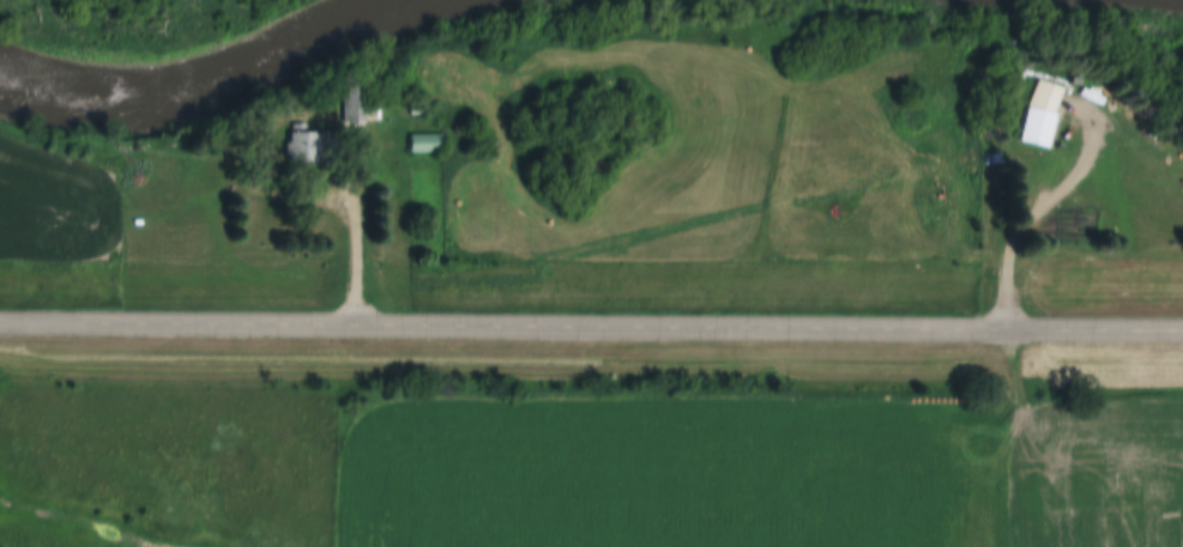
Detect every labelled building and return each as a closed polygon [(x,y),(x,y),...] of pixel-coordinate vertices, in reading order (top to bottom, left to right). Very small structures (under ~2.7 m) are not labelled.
[(1051,87),(1020,82),(1009,144),(1039,150),(1051,87)] [(294,132),(295,165),(344,164),(344,132),(294,132)] [(449,137),(415,137),(415,153),(449,153),(449,137)]
